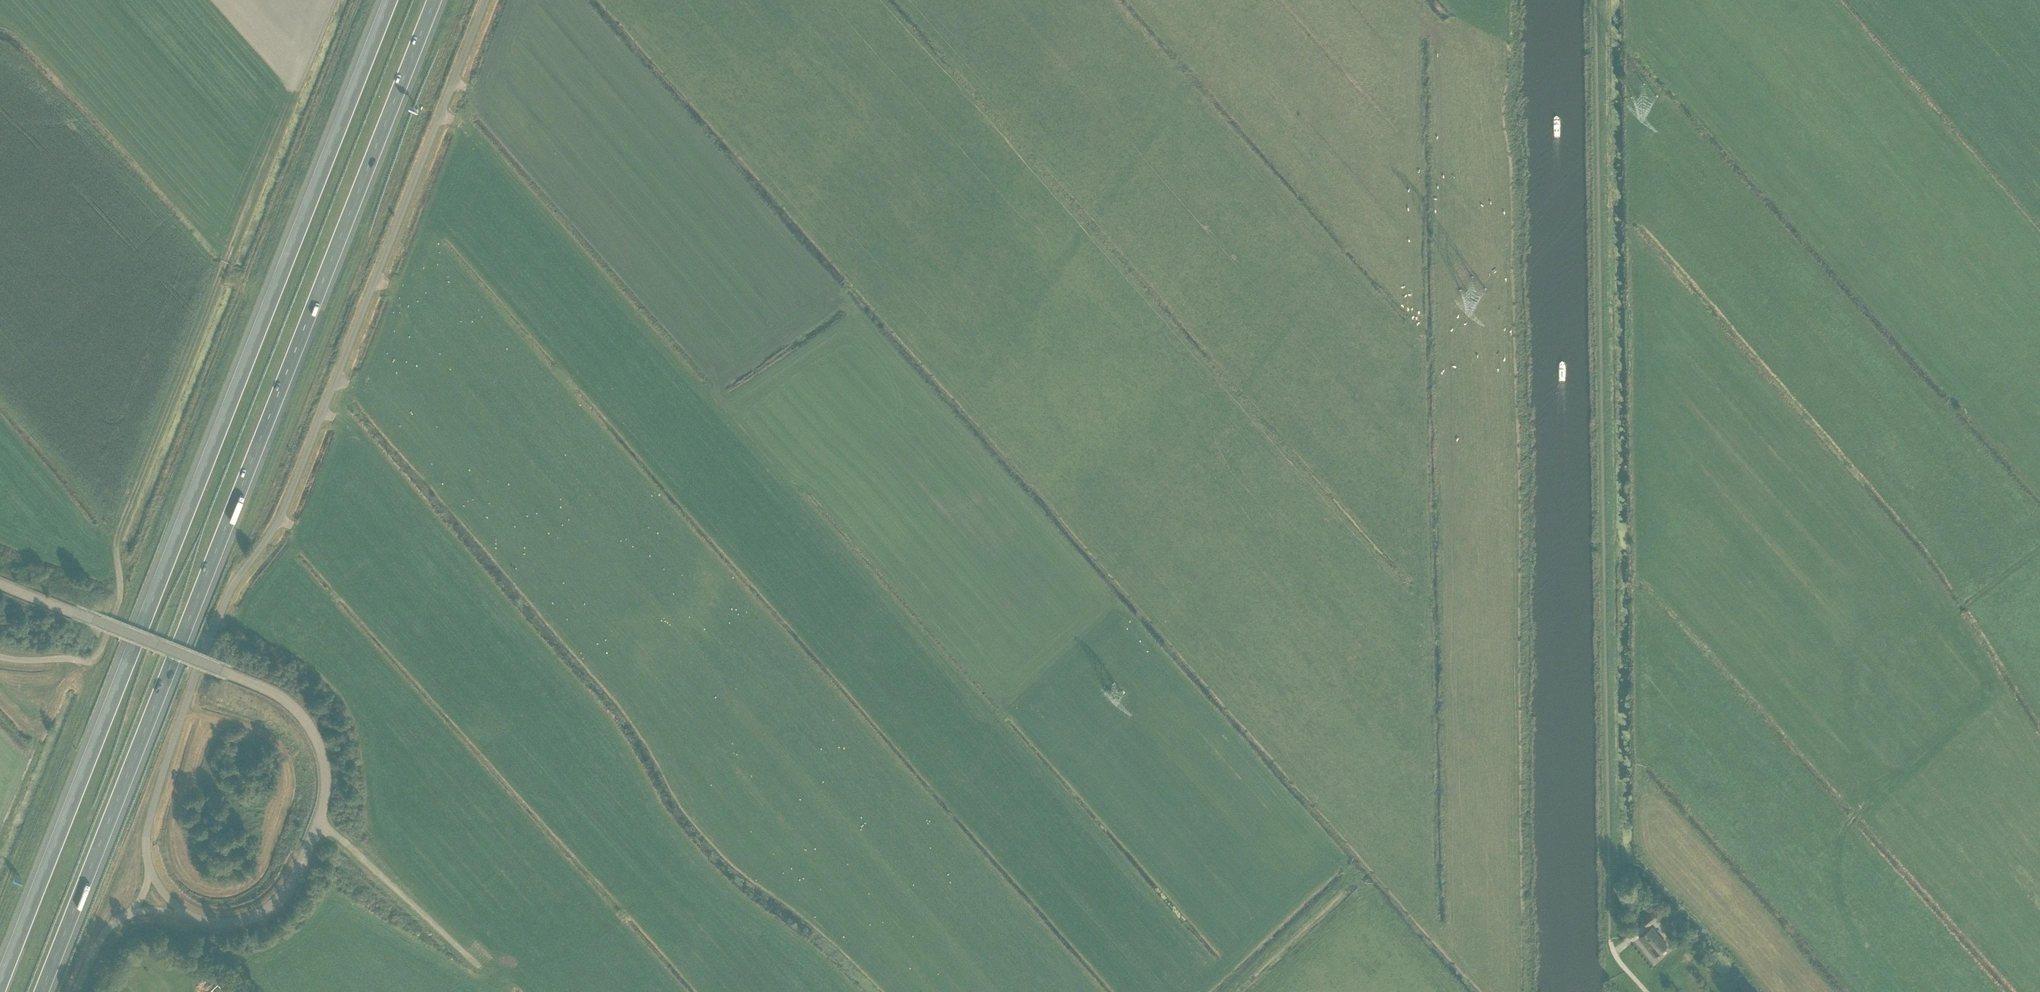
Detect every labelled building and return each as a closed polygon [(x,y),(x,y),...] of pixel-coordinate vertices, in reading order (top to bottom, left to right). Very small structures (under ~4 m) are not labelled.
[(1644,920),(1648,925),(1657,917),(1653,912),(1644,920)] [(1652,926),(1639,937),(1654,955),(1667,945),(1652,926)]
